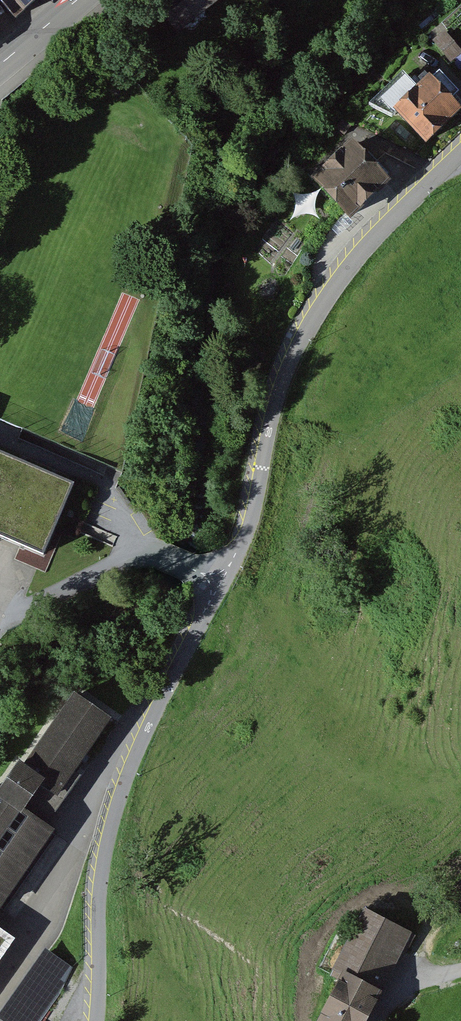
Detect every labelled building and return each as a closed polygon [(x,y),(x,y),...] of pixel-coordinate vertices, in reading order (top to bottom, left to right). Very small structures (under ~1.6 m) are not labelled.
[(40,8),(33,0),(2,0),(22,23),(40,8)] [(156,2),(177,29),(215,0),(159,0),(156,2)] [(437,37),(450,60),(460,54),(460,44),(452,28),(437,37)] [(435,85),(400,122),(435,155),(460,128),(460,110),(435,85)] [(395,189),(354,148),(316,186),(358,227),(395,189)] [(50,552),(78,484),(0,451),(0,531),(50,552)] [(51,831),(43,826),(64,796),(58,791),(108,720),(74,696),(24,769),(19,765),(0,792),(0,904),(51,831)] [(448,908),(460,922),(460,895),(448,908)] [(411,925),(371,903),(336,965),(345,971),(319,1018),(324,1020),(371,1020),(389,989),(379,983),(411,925)] [(10,940),(0,933),(0,954),(10,940)] [(2,1014),(11,1020),(38,1020),(58,992),(69,969),(45,953),(2,1014)]
